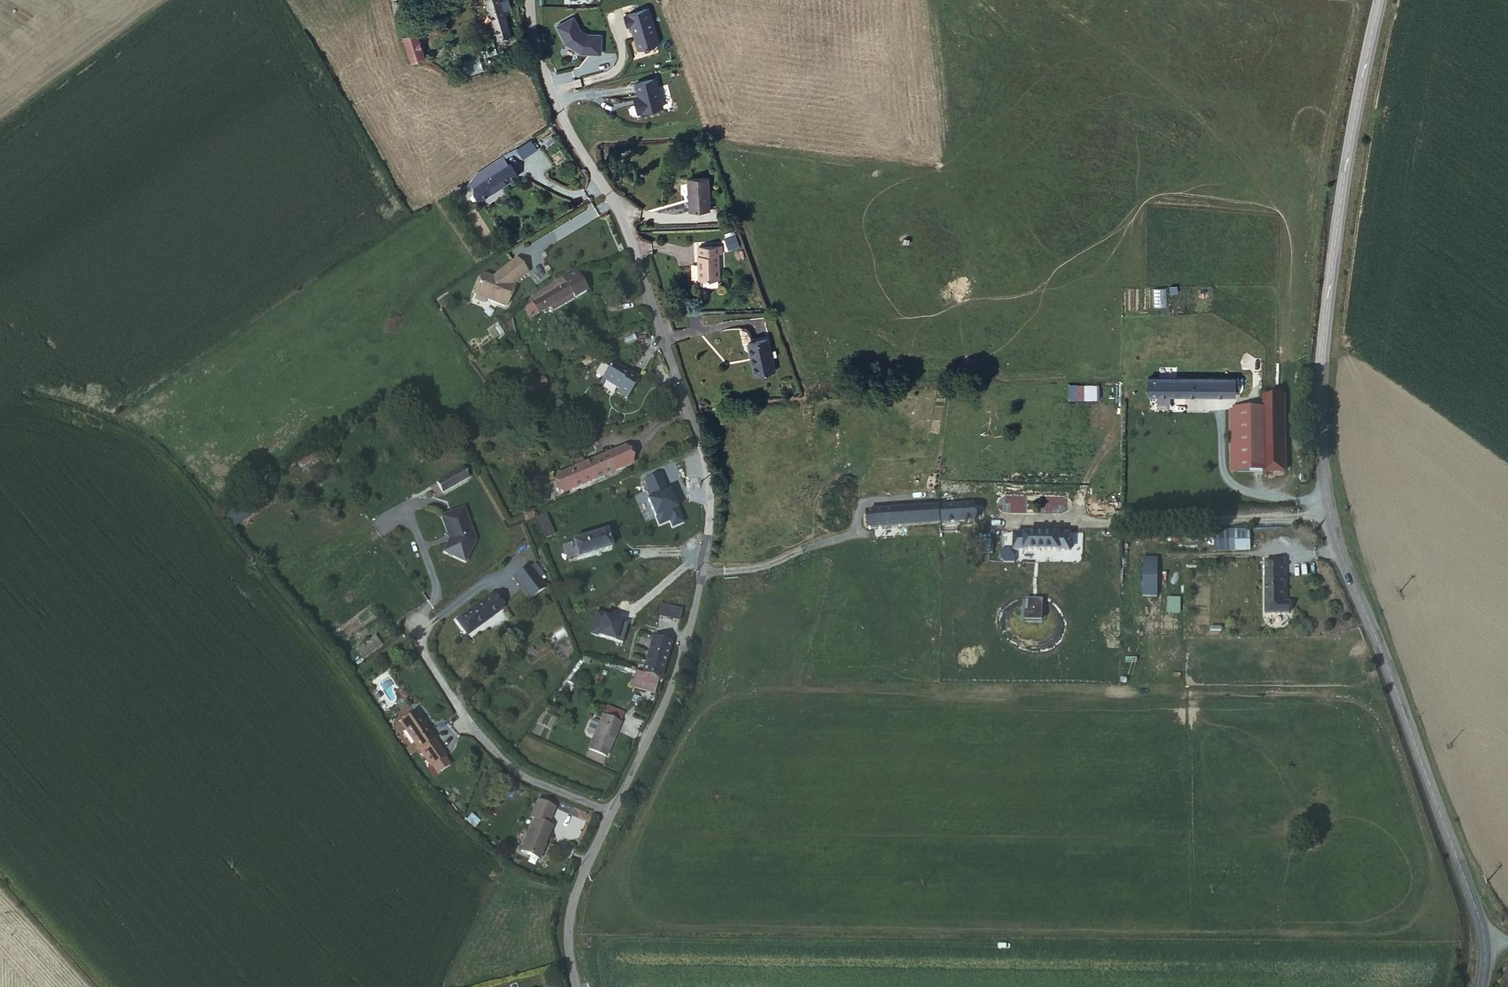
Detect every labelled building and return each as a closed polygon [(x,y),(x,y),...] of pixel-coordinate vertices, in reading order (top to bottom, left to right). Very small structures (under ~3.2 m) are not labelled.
[(396,8),(408,3),(407,0),(393,0),(396,8)] [(488,13),(501,9),(499,0),(484,0),(488,13)] [(658,41),(649,9),(628,15),(629,15),(625,16),(628,27),(632,25),(634,33),(635,34),(637,39),(636,40),(638,50),(656,45),(658,41)] [(573,16),(556,23),(565,41),(581,53),(600,54),(602,35),(588,34),(579,28),(573,16)] [(407,51),(420,48),(412,23),(399,25),(407,51)] [(665,107),(659,79),(638,83),(641,96),(636,97),(640,113),(665,107)] [(531,139),(516,148),(521,157),(537,148),(531,139)] [(477,188),(475,190),(482,201),(517,175),(510,164),(508,166),(501,157),(478,175),(483,179),(476,185),(477,188)] [(696,208),(700,174),(679,171),(675,205),(696,208)] [(478,175),(475,177),(474,178),(469,187),(475,190),(477,188),(476,185),(483,179),(478,175)] [(728,235),(720,239),(724,250),(733,247),(728,235)] [(713,244),(691,242),(689,258),(688,258),(686,276),(706,278),(709,253),(713,254),(713,244)] [(517,257),(492,276),(485,273),(480,277),(473,296),(507,309),(517,283),(526,277),(528,272),(517,257)] [(558,278),(562,275),(555,265),(524,287),(527,293),(520,299),(526,309),(561,283),(558,278)] [(1166,307),(1167,289),(1153,288),(1152,306),(1166,307)] [(766,378),(766,345),(746,345),(747,379),(766,378)] [(626,398),(639,378),(616,364),(606,379),(619,389),(617,392),(626,398)] [(1229,383),(1229,365),(1142,367),(1143,384),(1229,383)] [(1092,393),(1092,384),(1077,385),(1077,399),(1084,399),(1084,393),(1092,393)] [(1275,411),(1280,411),(1279,386),(1254,385),(1254,397),(1228,397),(1227,463),(1275,463),(1275,411)] [(1286,411),(1280,411),(1275,411),(1275,463),(1286,463),(1286,411)] [(601,446),(607,462),(624,453),(617,438),(601,446)] [(559,486),(601,465),(607,462),(601,446),(577,458),(571,460),(551,470),(559,486)] [(457,462),(431,476),(437,489),(464,474),(457,462)] [(858,502),(859,520),(969,515),(968,496),(858,502)] [(223,516),(235,529),(251,514),(239,501),(223,516)] [(514,506),(517,513),(527,508),(524,501),(514,506)] [(540,504),(533,507),(542,528),(549,525),(540,504)] [(464,559),(473,537),(459,505),(437,515),(444,532),(446,531),(448,537),(447,537),(442,550),(464,559)] [(613,541),(607,523),(573,535),(573,536),(564,539),(567,552),(578,550),(578,552),(613,541)] [(1251,552),(1251,529),(1215,530),(1216,552),(1251,552)] [(1010,530),(1010,546),(1067,548),(1067,533),(1010,530)] [(1275,557),(1257,556),(1259,610),(1281,610),(1281,598),(1276,598),(1275,557)] [(1143,597),(1159,597),(1159,557),(1143,557),(1143,597)] [(526,597),(541,586),(525,565),(510,575),(526,597)] [(485,590),(451,614),(460,628),(494,604),(485,590)] [(657,591),(656,601),(678,604),(680,594),(657,591)] [(1041,619),(1042,603),(1026,602),(1025,619),(1041,619)] [(374,635),(355,650),(363,660),(382,645),(374,635)] [(644,675),(657,678),(669,643),(655,639),(644,675)] [(653,693),(655,687),(641,683),(644,675),(636,672),(632,688),(653,693)] [(655,687),(657,678),(644,675),(641,683),(655,687)] [(609,708),(605,716),(620,724),(625,715),(609,708)] [(417,713),(401,725),(431,768),(447,756),(417,713)] [(605,716),(604,716),(601,723),(594,736),(588,749),(605,757),(621,724),(620,724),(605,716)] [(589,733),(594,736),(601,723),(595,720),(592,721),(588,730),(589,733)] [(537,800),(531,814),(536,816),(534,819),(520,851),(540,862),(555,828),(551,826),(551,821),(557,809),(537,800)]
